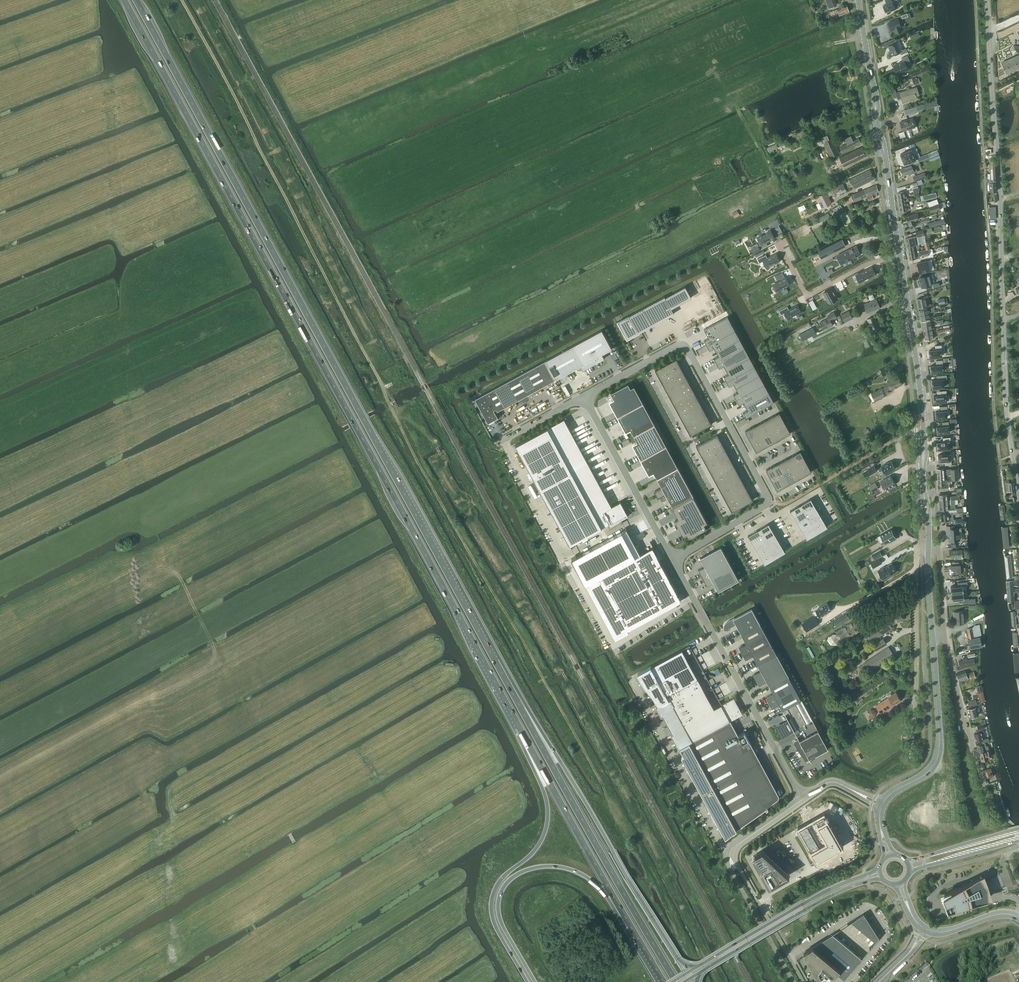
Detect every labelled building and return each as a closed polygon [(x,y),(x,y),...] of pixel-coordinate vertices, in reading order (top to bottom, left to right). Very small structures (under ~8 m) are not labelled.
[(897,0),(887,0),(888,2),(886,3),(887,4),(883,5),(886,11),(891,9),(891,10),(895,9),(899,7),(897,2),(897,0)] [(847,5),(834,11),(835,13),(838,12),(840,15),(849,11),(849,9),(847,5)] [(888,23),(891,31),(894,29),(895,34),(901,31),(900,27),(901,27),(898,19),(888,23)] [(894,38),(888,41),(890,45),(888,46),(890,51),(889,52),(889,53),(889,54),(890,54),(891,55),(892,54),(892,55),(900,52),(901,55),(910,51),(909,48),(906,49),(906,48),(902,50),(901,47),(900,47),(899,48),(896,42),(894,38)] [(1018,52),(1018,49),(1018,47),(1014,45),(1011,50),(1014,55),(1018,52)] [(898,74),(908,70),(905,63),(910,61),(907,55),(901,58),(903,61),(894,65),(898,74)] [(1018,68),(1018,55),(1002,63),(1006,73),(1018,68)] [(910,90),(909,87),(905,88),(906,91),(900,93),(900,91),(895,93),(898,99),(902,98),(903,102),(916,98),(916,96),(919,95),(916,88),(910,90)] [(936,106),(938,105),(936,100),(925,103),(926,109),(936,106)] [(916,112),(914,107),(904,110),(906,115),(916,112)] [(904,121),(900,122),(903,132),(907,130),(909,137),(910,137),(912,136),(910,129),(915,128),(912,119),(905,121),(904,121)] [(830,157),(839,153),(830,134),(821,138),(830,157)] [(853,141),(851,138),(850,136),(845,139),(847,143),(840,147),(842,152),(854,146),(856,150),(839,158),(844,166),(867,156),(862,147),(857,149),(856,145),(861,143),(858,138),(853,141)] [(914,156),(912,150),(912,149),(911,150),(901,154),(900,154),(901,154),(904,164),(905,164),(915,160),(916,160),(915,159),(918,159),(919,161),(929,157),(927,154),(918,157),(917,155),(914,156)] [(988,179),(996,179),(995,161),(990,161),(990,173),(987,173),(988,179)] [(910,165),(908,166),(907,166),(903,168),(900,169),(902,175),(906,174),(908,173),(908,175),(914,173),(912,168),(915,167),(915,166),(914,163),(910,165)] [(854,189),(874,178),(870,170),(849,179),(854,189)] [(915,182),(926,177),(925,172),(913,177),(915,182)] [(928,182),(942,176),(941,172),(927,178),(928,182)] [(834,187),(832,189),(833,191),(836,189),(838,188),(840,191),(845,189),(842,183),(835,187),(834,188),(834,187)] [(876,185),(851,195),(852,196),(854,202),(867,196),(869,201),(873,198),(873,197),(877,196),(876,192),(878,191),(876,185)] [(832,189),(815,198),(816,199),(818,203),(821,209),(824,207),(831,204),(827,197),(828,197),(834,194),(833,191),(832,189)] [(906,204),(906,201),(909,201),(899,202),(900,211),(907,210),(909,209),(908,203),(906,204)] [(946,206),(944,202),(929,207),(931,212),(946,206)] [(841,205),(833,209),(835,214),(843,209),(841,205)] [(817,219),(819,222),(830,217),(828,213),(817,219)] [(917,213),(906,217),(907,222),(908,222),(909,225),(916,224),(914,220),(919,219),(917,213)] [(945,224),(944,219),(936,221),(936,220),(934,221),(934,222),(928,223),(929,228),(945,224)] [(916,232),(917,236),(917,237),(922,235),(924,235),(924,234),(933,231),(931,228),(927,229),(916,232)] [(758,246),(749,250),(751,254),(763,248),(768,246),(766,242),(770,240),(770,239),(774,237),(771,231),(757,238),(761,244),(758,246)] [(905,239),(907,246),(917,245),(919,244),(924,243),(922,235),(917,237),(917,236),(914,237),(905,239)] [(842,239),(832,244),(835,252),(846,246),(844,242),(843,240),(842,239)] [(832,244),(818,252),(821,259),(835,252),(832,244)] [(853,262),(854,262),(853,259),(861,254),(856,245),(846,250),(853,262)] [(853,262),(846,250),(836,256),(841,265),(849,260),(851,263),(853,262)] [(766,255),(757,259),(759,263),(763,261),(767,268),(780,261),(776,254),(772,257),(772,256),(768,258),(766,255)] [(931,260),(917,263),(920,273),(934,269),(931,260)] [(865,271),(856,275),(859,282),(860,282),(870,277),(876,274),(875,272),(873,267),(865,271)] [(934,288),(933,283),(934,282),(934,281),(934,280),(933,279),(932,279),(931,274),(919,277),(922,287),(925,286),(926,290),(934,288)] [(782,280),(773,285),(777,292),(790,284),(786,278),(782,281),(782,280)] [(831,288),(823,292),(827,299),(829,298),(831,302),(837,298),(831,288)] [(618,321),(627,339),(674,313),(667,300),(674,296),(672,293),(665,297),(665,296),(618,321)] [(919,308),(927,306),(930,306),(928,295),(924,296),(924,297),(917,299),(919,308)] [(867,313),(880,307),(876,299),(864,304),(867,313)] [(787,306),(779,311),(781,315),(785,313),(788,319),(801,312),(798,306),(794,308),(793,308),(789,310),(787,306)] [(845,322),(853,318),(849,310),(841,315),(845,322)] [(829,318),(820,323),(823,330),(833,325),(830,320),(837,317),(834,312),(827,315),(829,318)] [(704,340),(707,345),(735,330),(727,316),(704,329),(709,338),(704,340)] [(872,332),(880,328),(877,321),(874,316),(867,319),(872,332)] [(812,326),(800,333),(803,340),(816,334),(812,326)] [(602,330),(546,360),(556,379),(580,366),(583,370),(605,358),(602,354),(612,348),(602,330)] [(714,347),(716,352),(740,339),(735,330),(707,345),(710,350),(714,347)] [(714,358),(717,363),(745,348),(740,339),(716,352),(719,356),(714,358)] [(929,351),(929,356),(930,356),(930,357),(933,356),(933,357),(937,357),(937,356),(942,356),(941,349),(942,349),(941,345),(935,345),(935,348),(933,348),(933,350),(929,350),(929,351)] [(724,365),(726,370),(750,357),(745,348),(717,363),(719,368),(724,365)] [(724,376),(727,381),(755,366),(750,357),(726,370),(728,374),(724,376)] [(676,358),(666,364),(669,371),(680,365),(676,358)] [(498,417),(495,412),(556,379),(546,360),(475,399),(488,423),(498,417)] [(934,365),(930,366),(931,372),(934,372),(938,372),(938,371),(943,371),(943,360),(936,361),(936,364),(934,364),(934,365)] [(669,371),(666,364),(655,370),(659,377),(669,371)] [(669,371),(673,377),(683,372),(680,365),(669,371)] [(734,383),(736,388),(760,375),(755,366),(727,381),(729,386),(734,383)] [(659,377),(662,383),(673,377),(669,371),(659,377)] [(683,372),(673,377),(676,384),(687,378),(683,372)] [(734,394),(736,399),(764,384),(760,375),(736,388),(738,392),(734,394)] [(936,379),(931,380),(932,388),(944,387),(944,379),(947,379),(946,375),(936,376),(936,379)] [(676,384),(673,377),(662,383),(666,389),(676,384)] [(888,391),(889,391),(892,389),(902,384),(898,377),(888,382),(889,383),(885,385),(886,387),(888,391)] [(690,385),(687,378),(676,384),(680,390),(690,385)] [(628,383),(611,393),(614,399),(619,408),(614,411),(618,417),(643,403),(634,386),(631,388),(628,383)] [(666,389),(669,396),(680,390),(676,384),(666,389)] [(743,401),(746,406),(769,393),(764,384),(736,399),(739,404),(743,401)] [(680,390),(683,397),(694,391),(690,385),(680,390)] [(888,391),(886,387),(882,389),(882,388),(872,394),(875,401),(886,395),(890,393),(889,391),(888,391)] [(680,390),(669,396),(673,402),(683,397),(680,390)] [(938,395),(933,396),(934,402),(950,401),(949,396),(948,390),(940,391),(940,394),(937,394),(938,395)] [(697,397),(694,391),(683,397),(687,403),(697,397)] [(743,412),(746,417),(774,402),(769,393),(746,406),(748,410),(743,412)] [(673,402),(676,409),(687,403),(683,397),(673,402)] [(697,397),(687,403),(690,410),(701,404),(697,397)] [(643,403),(618,417),(621,423),(626,421),(630,429),(634,436),(655,424),(643,403)] [(680,415),(690,410),(687,403),(676,409),(680,415)] [(690,410),(694,416),(704,410),(701,404),(690,410)] [(936,413),(935,413),(935,417),(936,417),(936,418),(939,418),(943,418),(943,417),(947,417),(946,411),(947,411),(947,406),(940,407),(941,410),(938,410),(938,411),(936,412),(936,413)] [(680,415),(683,422),(694,416),(690,410),(680,415)] [(704,410),(694,416),(697,423),(708,417),(704,410)] [(779,426),(780,425),(785,423),(779,412),(774,415),(779,426)] [(779,426),(774,415),(768,418),(774,429),(779,426)] [(683,422),(687,428),(697,423),(694,416),(683,422)] [(708,417),(697,423),(701,429),(711,424),(712,424),(708,417)] [(564,418),(516,445),(570,545),(609,523),(610,525),(628,515),(620,501),(612,506),(564,418)] [(768,418),(762,422),(768,432),(774,429),(768,418)] [(937,432),(937,433),(940,433),(944,433),(944,432),(949,432),(949,426),(948,421),(942,422),(942,425),(939,425),(940,426),(936,427),(937,428),(936,428),(936,432),(937,432)] [(768,432),(762,422),(756,425),(762,435),(768,432)] [(697,423),(687,428),(691,435),(701,429),(697,423)] [(785,423),(780,425),(779,426),(785,436),(791,433),(785,423)] [(655,424),(634,436),(637,442),(642,451),(638,453),(641,460),(666,446),(655,424)] [(756,425),(751,428),(756,438),(762,435),(756,425)] [(779,426),(774,429),(779,439),(785,436),(779,426)] [(756,438),(751,428),(745,431),(751,441),(756,438)] [(773,442),(779,439),(774,429),(768,432),(773,442)] [(773,442),(768,432),(762,435),(768,445),(773,442)] [(717,435),(707,440),(711,447),(721,441),(717,434),(717,435)] [(768,445),(762,435),(756,438),(762,448),(768,445)] [(940,441),(937,442),(938,449),(950,448),(949,441),(951,441),(951,436),(943,437),(943,440),(940,440),(940,441)] [(762,448),(756,438),(751,441),(756,452),(762,448)] [(990,439),(992,459),(998,458),(996,438),(990,439)] [(700,453),(711,447),(707,440),(697,446),(697,445),(696,446),(700,453)] [(721,441),(711,447),(714,454),(725,448),(721,441)] [(666,446),(641,460),(644,466),(649,463),(654,472),(656,477),(657,478),(678,467),(666,446)] [(700,453),(704,459),(714,454),(711,447),(700,453)] [(725,448),(714,454),(718,460),(728,454),(725,448)] [(795,454),(800,464),(806,461),(800,451),(795,454)] [(718,460),(714,454),(704,459),(707,466),(718,460)] [(728,454),(718,460),(721,467),(732,461),(728,454)] [(795,454),(789,457),(794,468),(800,464),(795,454)] [(950,454),(938,455),(939,461),(942,461),(942,462),(945,462),(945,465),(952,464),(951,460),(950,460),(950,454)] [(783,460),(789,471),(794,468),(789,457),(783,460)] [(707,466),(711,472),(721,467),(718,460),(707,466)] [(777,463),(783,474),(789,471),(783,460),(777,463)] [(732,461),(721,467),(725,473),(735,467),(732,461)] [(806,461),(800,464),(806,475),(811,472),(806,461)] [(878,469),(880,471),(883,470),(885,474),(895,468),(891,461),(888,463),(888,462),(884,465),(881,467),(878,469)] [(772,466),(777,477),(783,474),(777,463),(772,466)] [(800,464),(794,468),(800,478),(806,475),(800,464)] [(766,470),(772,480),(777,477),(772,466),(766,470)] [(874,466),(863,473),(866,477),(877,471),(874,466)] [(662,487),(655,491),(658,497),(660,496),(663,501),(668,498),(673,507),(693,496),(678,467),(657,478),(662,487)] [(714,479),(725,473),(721,467),(711,472),(714,479)] [(739,474),(735,467),(725,473),(728,479),(739,474)] [(794,468),(789,471),(794,481),(800,478),(794,468)] [(794,481),(789,471),(783,474),(789,484),(794,481)] [(714,479),(718,485),(728,479),(725,473),(714,479)] [(739,474),(728,479),(732,486),(742,480),(739,474)] [(783,474),(777,477),(783,487),(789,484),(783,474)] [(880,482),(885,491),(885,490),(888,488),(888,489),(892,486),(895,484),(891,475),(880,482)] [(777,477),(772,480),(777,490),(783,487),(777,477)] [(938,484),(938,490),(950,489),(949,483),(952,483),(952,480),(952,477),(951,477),(947,477),(947,479),(948,481),(946,481),(946,483),(945,483),(945,484),(938,484)] [(732,486),(728,479),(718,485),(721,492),(732,486)] [(742,480),(732,486),(735,492),(746,487),(742,480)] [(1007,492),(1014,491),(1013,482),(1006,483),(1007,492)] [(875,483),(869,486),(873,492),(878,488),(875,483)] [(721,492),(725,498),(735,492),(732,486),(721,492)] [(746,487),(735,492),(739,499),(749,493),(746,487)] [(725,498),(728,505),(739,499),(735,492),(725,498)] [(749,493),(739,499),(742,506),(753,500),(749,493)] [(673,507),(672,507),(678,518),(675,520),(683,536),(687,534),(689,538),(707,528),(704,524),(708,522),(693,496),(673,507)] [(811,498),(800,504),(804,510),(814,504),(811,499),(811,498)] [(732,511),(742,506),(739,499),(728,505),(732,511)] [(955,509),(955,500),(952,500),(952,504),(940,505),(940,510),(948,510),(948,509),(950,509),(955,509)] [(800,504),(790,511),(791,511),(794,516),(804,510),(800,504)] [(814,504),(804,510),(807,516),(817,510),(814,504)] [(804,510),(794,516),(797,522),(807,516),(804,510)] [(817,510),(807,516),(810,521),(821,515),(817,510)] [(948,513),(941,513),(942,521),(953,520),(953,514),(953,512),(948,513)] [(821,515),(810,521),(814,527),(824,521),(821,515)] [(807,516),(797,522),(800,527),(810,521),(807,516)] [(810,521),(800,527),(803,533),(814,527),(810,521)] [(824,521),(814,527),(817,532),(828,526),(827,526),(824,521)] [(769,523),(758,529),(762,535),(772,529),(769,524),(769,523)] [(954,525),(946,525),(947,534),(948,534),(950,534),(950,538),(949,538),(949,541),(950,541),(959,540),(958,527),(954,528),(954,525)] [(814,527),(803,533),(806,538),(807,539),(817,532),(814,527)] [(627,529),(572,558),(583,580),(585,584),(640,554),(627,529)] [(758,529),(748,536),(751,541),(762,535),(758,529)] [(772,529),(762,535),(765,541),(775,535),(772,529)] [(880,535),(877,537),(880,543),(883,541),(885,544),(896,537),(891,529),(880,535)] [(762,535),(751,541),(755,547),(765,541),(762,535)] [(775,535),(765,541),(768,546),(778,540),(775,535)] [(778,540),(768,546),(772,552),(782,546),(778,540)] [(765,541),(755,547),(758,552),(768,546),(765,541)] [(716,587),(718,591),(739,580),(721,546),(700,557),(702,561),(705,566),(702,568),(699,570),(701,573),(700,573),(702,576),(702,575),(704,579),(704,580),(705,582),(707,585),(710,584),(714,582),(717,587),(716,587)] [(768,546),(758,552),(761,558),(772,552),(768,546)] [(782,546),(772,552),(775,557),(785,551),(782,546)] [(962,550),(950,550),(951,557),(954,557),(954,559),(963,559),(962,556),(962,550)] [(872,556),(874,560),(882,555),(880,551),(872,556)] [(772,552),(761,558),(764,563),(764,564),(775,557),(772,552)] [(640,554),(585,584),(615,639),(620,637),(619,635),(669,608),(669,607),(681,601),(657,557),(645,563),(640,554)] [(1006,579),(1012,578),(1010,555),(1003,556),(1006,579)] [(871,564),(873,568),(882,563),(879,558),(871,564)] [(878,570),(883,579),(896,572),(891,563),(885,567),(884,567),(878,570)] [(960,565),(949,566),(950,575),(961,574),(960,565)] [(1008,602),(1014,601),(1012,580),(1006,581),(1008,602)] [(958,586),(951,586),(951,587),(951,589),(951,590),(952,593),(951,593),(964,592),(964,591),(963,592),(963,589),(963,588),(963,586),(963,585),(968,585),(967,581),(958,582),(958,586)] [(964,592),(951,593),(951,594),(952,594),(952,597),(952,598),(952,600),(959,599),(960,603),(969,602),(969,598),(964,598),(964,597),(964,595),(963,593),(964,593),(964,592)] [(827,603),(815,610),(820,618),(831,610),(827,603)] [(724,625),(724,627),(724,630),(725,629),(726,630),(736,624),(746,643),(739,647),(745,659),(752,655),(761,671),(754,674),(759,684),(760,684),(759,684),(766,680),(773,693),(766,697),(772,707),(779,704),(782,710),(801,700),(752,608),(727,621),(725,623),(724,625)] [(894,619),(896,622),(905,617),(904,617),(905,616),(904,614),(903,614),(900,610),(891,616),(893,619),(894,619)] [(966,617),(965,611),(953,612),(954,616),(955,616),(955,623),(964,623),(964,617),(966,617)] [(836,627),(849,619),(846,614),(833,622),(836,627)] [(893,619),(891,616),(887,618),(887,619),(865,632),(870,641),(893,628),(891,625),(896,622),(894,619),(893,619)] [(807,622),(803,625),(807,632),(819,623),(815,617),(811,620),(812,621),(808,624),(807,622)] [(841,640),(847,636),(863,626),(858,618),(836,632),(841,640)] [(970,648),(982,646),(980,636),(981,635),(979,625),(974,625),(972,628),(967,629),(969,639),(968,639),(970,648)] [(839,639),(836,634),(833,634),(829,637),(829,636),(827,639),(830,645),(836,644),(839,639)] [(876,650),(887,643),(883,638),(873,645),(876,650)] [(868,671),(894,654),(889,647),(864,663),(868,671)] [(661,717),(663,716),(672,733),(670,734),(675,744),(678,748),(680,747),(730,720),(742,714),(734,697),(714,708),(698,678),(682,649),(638,673),(640,678),(644,684),(647,688),(649,690),(655,701),(657,706),(656,707),(661,717)] [(967,659),(967,658),(962,659),(963,660),(959,661),(960,668),(975,665),(974,658),(967,659)] [(966,674),(965,671),(956,674),(959,681),(967,679),(970,678),(971,679),(975,677),(974,672),(969,673),(966,674)] [(980,703),(981,703),(985,702),(981,685),(976,687),(980,703)] [(888,697),(875,706),(880,713),(901,700),(896,692),(892,695),(890,693),(887,695),(888,696),(887,696),(888,697)] [(973,707),(968,709),(970,717),(978,715),(977,712),(979,711),(980,710),(979,707),(982,707),(981,703),(975,705),(973,706),(973,707)] [(790,718),(783,722),(790,734),(797,730),(790,718)] [(726,836),(731,833),(768,807),(778,800),(779,799),(779,797),(779,796),(744,731),(738,734),(730,720),(680,747),(684,755),(682,756),(689,768),(693,776),(714,816),(719,823),(726,836)] [(786,736),(790,734),(783,722),(780,724),(775,726),(782,738),(786,736)] [(977,732),(974,733),(975,737),(975,738),(975,740),(976,740),(976,741),(983,739),(982,734),(983,734),(982,728),(985,728),(984,724),(977,726),(978,730),(977,731),(977,732)] [(797,743),(795,745),(806,761),(812,758),(828,749),(818,731),(799,741),(798,740),(797,742),(797,743)] [(981,744),(976,745),(977,747),(977,749),(978,752),(979,752),(989,750),(988,748),(987,748),(986,745),(985,742),(989,741),(988,738),(980,740),(981,744)] [(982,761),(988,759),(987,757),(992,756),(990,750),(980,753),(982,761)] [(987,777),(993,776),(991,768),(984,770),(987,777)] [(832,808),(806,824),(819,846),(822,844),(827,852),(849,839),(847,836),(848,835),(832,808)] [(752,856),(769,886),(789,875),(762,850),(752,856)] [(983,874),(956,887),(945,893),(950,907),(963,904),(992,898),(983,874)] [(832,933),(805,951),(818,976),(819,975),(823,981),(826,981),(835,971),(844,979),(862,958),(832,933)]
